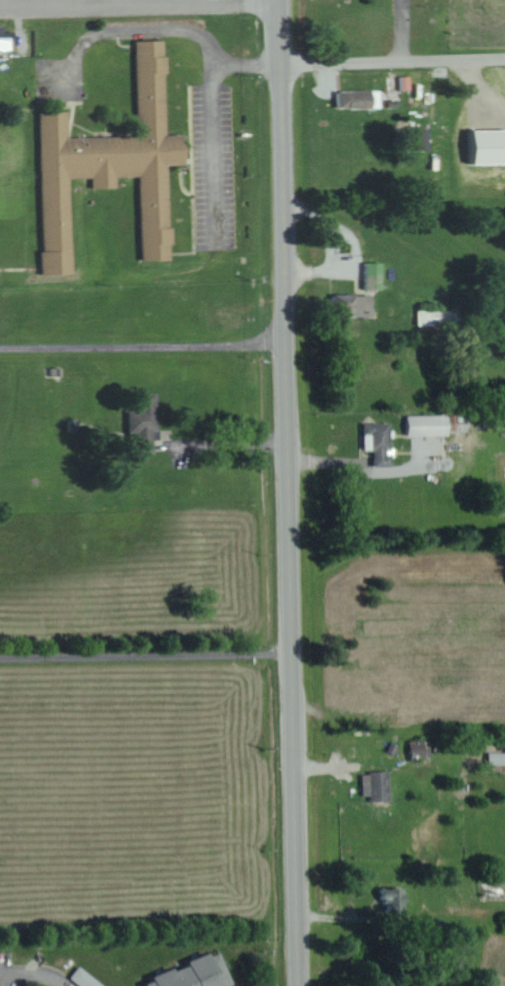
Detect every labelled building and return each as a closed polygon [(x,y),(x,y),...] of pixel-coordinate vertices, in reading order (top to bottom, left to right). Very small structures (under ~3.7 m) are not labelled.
[(16,49),(15,30),(5,31),(0,31),(0,49),(16,49)] [(142,135),(73,137),(72,111),(44,111),(47,274),(76,273),(74,178),(96,177),(96,188),(121,187),(121,176),(144,175),(145,260),(175,260),(173,164),(189,164),(189,134),(171,134),(169,40),(140,40),(142,135)] [(383,89),(340,90),(341,108),(383,107),(383,89)] [(386,262),(369,262),(368,288),(385,289),(386,262)] [(336,315),(376,316),(377,295),(336,294),(336,315)] [(161,393),(142,393),(142,408),(133,409),(134,444),(147,444),(147,452),(158,451),(157,439),(162,439),(161,393)] [(412,415),(412,436),(453,435),(453,414),(412,415)] [(396,465),(396,422),(368,422),(368,449),(377,449),(378,466),(396,465)] [(416,758),(431,756),(429,740),(413,742),(416,758)] [(504,764),(504,752),(493,752),(492,763),(504,764)] [(394,801),(393,771),(365,772),(366,796),(373,795),(374,802),(394,801)] [(383,902),(390,902),(390,911),(409,911),(409,888),(382,888),(383,902)] [(225,949),(192,961),(194,964),(180,969),(180,968),(150,979),(152,985),(238,985),(225,949)] [(84,965),(74,977),(86,985),(109,985),(84,965)]
